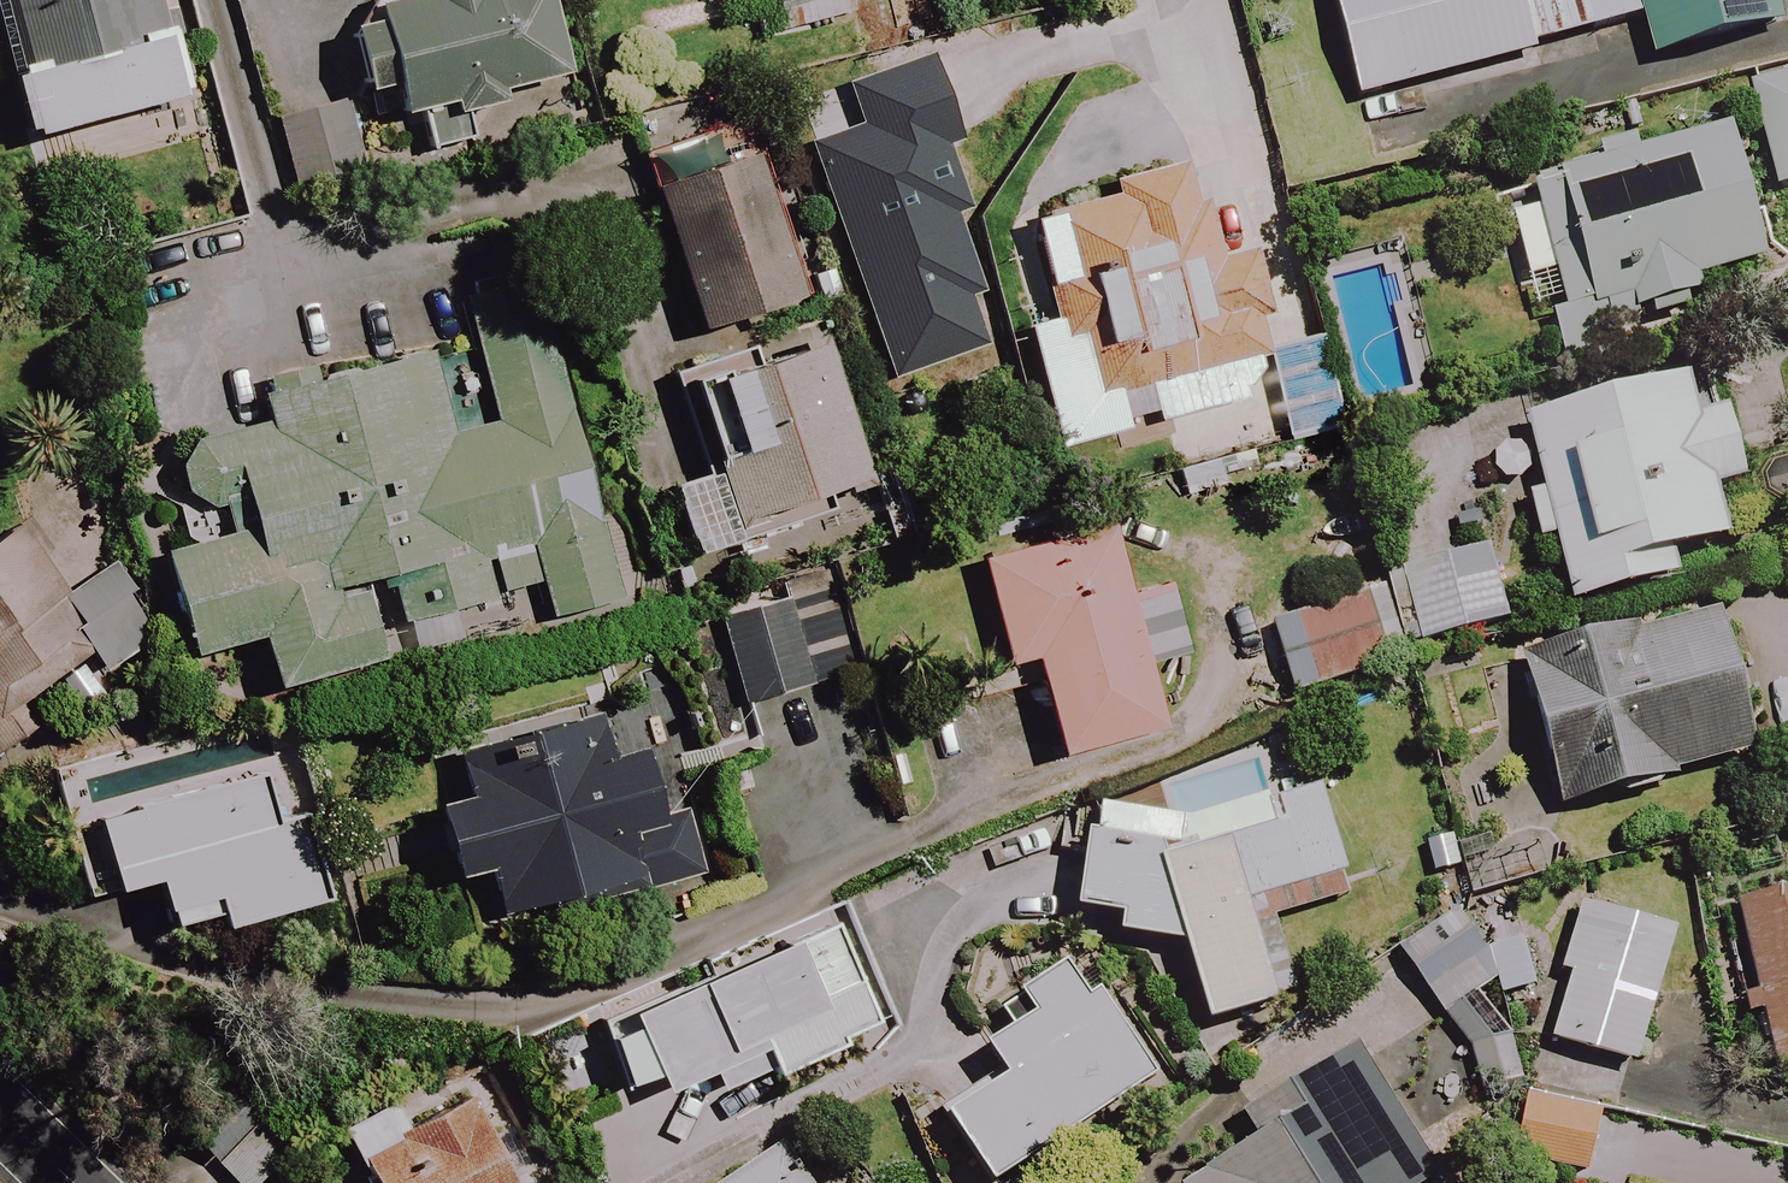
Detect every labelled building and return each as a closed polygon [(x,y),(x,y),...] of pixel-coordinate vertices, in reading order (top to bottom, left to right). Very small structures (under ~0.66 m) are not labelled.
[(187,99),(171,35),(161,37),(152,0),(0,0),(0,40),(26,141),(187,99)] [(360,8),(364,19),(330,30),(351,97),(384,87),(394,119),(443,104),(447,115),(558,81),(533,0),(387,0),(360,8)] [(842,0),(760,0),(769,36),(847,16),(842,0)] [(1351,102),(1529,57),(1528,49),(1635,22),(1646,62),(1777,28),(1770,0),(1325,0),(1351,102)] [(1745,90),(1772,193),(1787,188),(1787,79),(1745,90)] [(1499,213),(1527,324),(1543,320),(1555,367),(1623,350),(1616,320),(1696,300),(1691,283),(1755,267),(1721,132),(1556,174),(1562,196),(1499,213)] [(794,300),(747,153),(647,184),(694,332),(794,300)] [(1123,433),(1119,420),(1146,413),(1149,426),(1240,401),(1268,355),(1257,314),(1272,310),(1254,246),(1210,258),(1184,164),(1113,183),(1115,194),(1051,211),(1067,271),(1038,279),(1051,327),(1024,334),(1055,451),(1123,433)] [(616,602),(533,286),(465,304),(479,358),(426,373),(422,356),(260,399),(266,424),(159,453),(184,547),(155,555),(183,660),(251,642),(265,692),(376,663),(356,586),(381,579),(393,626),(535,589),(543,621),(616,602)] [(863,483),(815,333),(663,382),(694,479),(657,491),(679,561),(733,544),(727,526),(863,483)] [(1691,421),(1681,380),(1519,421),(1538,496),(1523,499),(1534,544),(1548,540),(1565,608),(1672,582),(1666,558),(1722,544),(1709,492),(1738,485),(1720,414),(1691,421)] [(87,659),(98,677),(151,644),(120,595),(82,618),(19,519),(0,531),(0,714),(87,659)] [(1123,599),(1108,537),(977,568),(1001,667),(1029,661),(1052,756),(1156,732),(1141,665),(1179,656),(1163,590),(1123,599)] [(1521,619),(1504,549),(1400,575),(1417,645),(1521,619)] [(1389,665),(1365,596),(1266,629),(1289,698),(1389,665)] [(806,688),(784,606),(714,625),(736,707),(806,688)] [(1746,761),(1709,613),(1517,662),(1555,810),(1746,761)] [(269,717),(44,752),(68,907),(153,894),(159,932),(208,924),(209,931),(328,913),(312,814),(285,818),(269,717)] [(697,878),(683,818),(653,825),(640,765),(633,766),(628,744),(459,781),(462,798),(419,807),(436,883),(476,875),(485,916),(633,884),(634,892),(697,878)] [(1096,810),(1076,916),(1118,921),(1115,941),(1178,950),(1192,1024),(1289,1004),(1267,921),(1343,901),(1315,793),(1205,826),(1096,810)] [(1731,905),(1753,997),(1729,1003),(1734,1025),(1758,1019),(1774,1085),(1787,1082),(1787,891),(1731,905)] [(650,1098),(702,1076),(713,1102),(889,1026),(837,905),(581,1016),(615,1096),(644,1084),(650,1098)] [(1667,935),(1575,910),(1557,976),(1562,978),(1544,1043),(1650,1073),(1660,1037),(1640,1031),(1667,935)] [(1529,992),(1518,925),(1480,931),(1492,998),(1529,992)] [(1152,1078),(1095,994),(1083,1002),(1064,973),(1022,1002),(1036,1023),(985,1057),(1004,1084),(944,1125),(983,1182),(997,1182),(1152,1078)] [(1343,1038),(1247,1097),(1268,1132),(1186,1182),(1421,1182),(1430,1178),(1343,1038)] [(346,1154),(360,1182),(508,1182),(467,1097),(346,1154)] [(780,1149),(730,1182),(803,1182),(780,1149)]
